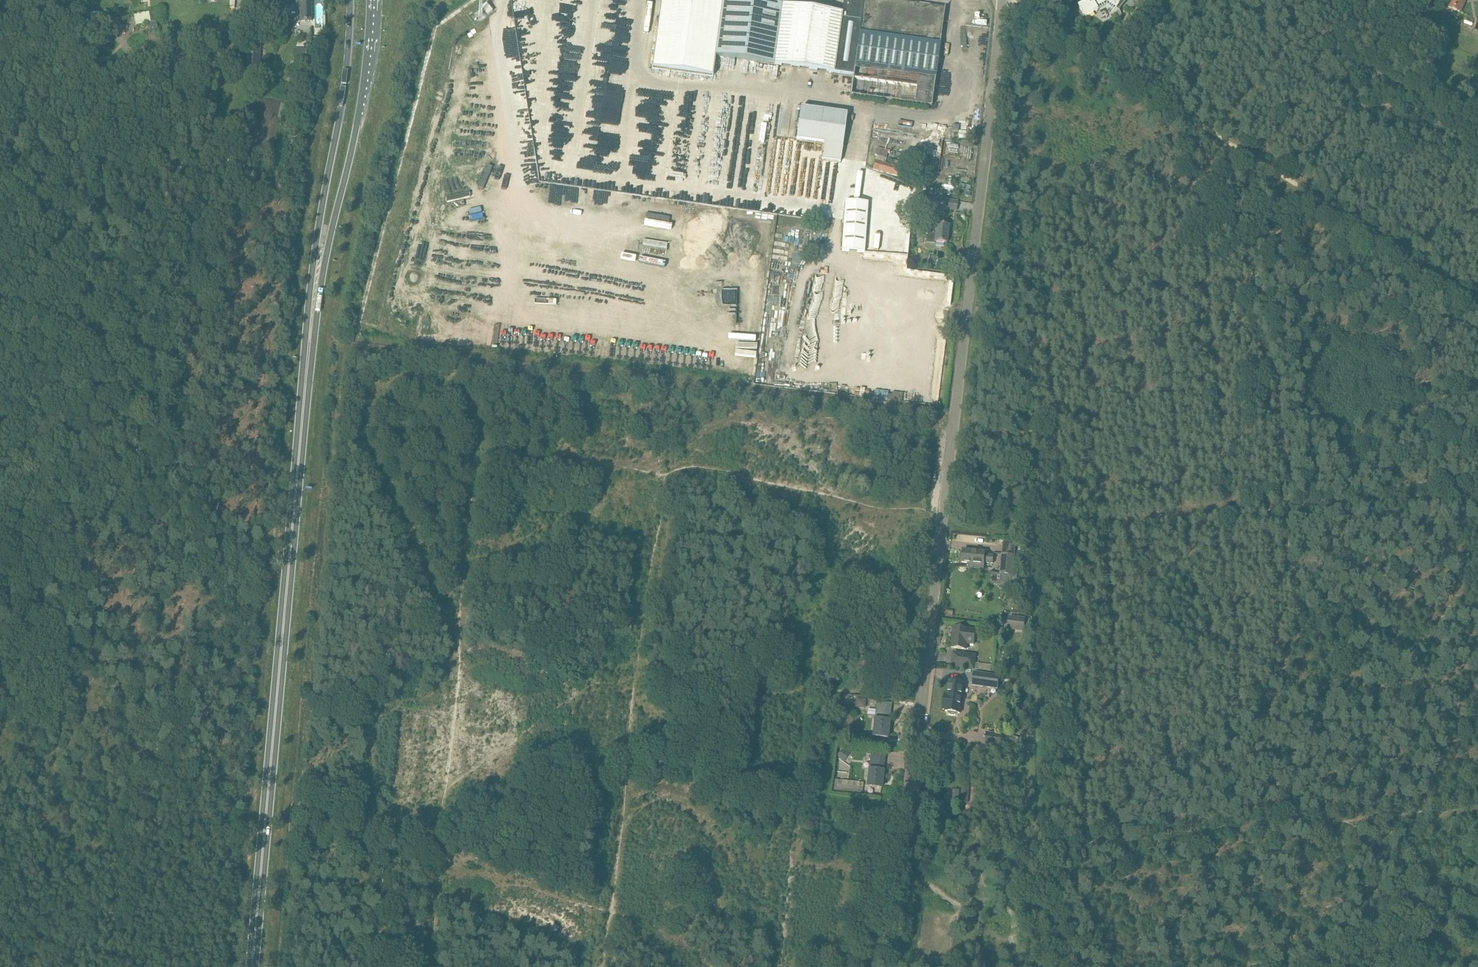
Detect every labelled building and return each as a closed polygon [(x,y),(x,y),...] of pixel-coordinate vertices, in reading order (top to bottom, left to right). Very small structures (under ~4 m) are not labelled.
[(300,17),(300,22),(312,22),(311,0),(300,0),(300,17)] [(652,69),(713,77),(715,57),(853,76),(851,96),(932,107),(945,8),(885,0),(864,0),(863,5),(844,2),(842,14),(783,6),(784,0),(661,0),(652,69)] [(1079,6),(1086,17),(1098,10),(1107,5),(1115,10),(1117,8),(1123,0),(1088,0),(1079,6)] [(1466,0),(1452,0),(1448,8),(1461,13),(1466,0)] [(488,15),(493,11),(487,3),(482,7),(488,15)] [(161,8),(156,9),(150,10),(150,12),(144,13),(144,11),(133,13),(133,15),(134,15),(136,25),(147,23),(149,32),(158,30),(157,21),(163,20),(161,8)] [(259,71),(262,41),(248,40),(246,70),(259,71)] [(307,50),(293,49),(293,60),(307,60),(307,50)] [(824,144),(821,160),(820,170),(839,173),(847,114),(801,108),(796,140),(824,144)] [(888,152),(889,151),(877,148),(875,156),(877,156),(873,169),(901,177),(904,167),(896,165),(895,166),(885,164),(888,154),(889,154),(890,152),(888,152)] [(913,169),(907,168),(903,181),(909,183),(913,169)] [(470,184),(471,174),(447,173),(446,182),(470,184)] [(958,202),(930,198),(928,207),(956,211),(958,202)] [(845,201),(842,251),(865,253),(869,203),(845,201)] [(949,226),(939,225),(937,225),(928,224),(926,244),(935,244),(935,242),(947,244),(949,226)] [(686,237),(685,241),(708,246),(709,242),(686,237)] [(994,555),(985,554),(985,552),(963,550),(962,562),(970,563),(969,571),(970,573),(972,575),(974,575),(976,575),(978,573),(979,571),(979,569),(984,569),(984,563),(993,563),(994,555)] [(1002,554),(1000,574),(1012,575),(1013,575),(1015,555),(1003,554),(1002,554)] [(1009,617),(1008,629),(1024,631),(1025,619),(1009,617)] [(976,630),(964,628),(954,627),(952,648),(962,649),(966,649),(967,643),(974,644),(976,630)] [(953,666),(975,669),(975,663),(976,656),(954,653),(953,666)] [(975,663),(975,669),(991,671),(992,665),(975,663)] [(998,677),(975,673),(973,685),(996,689),(998,677)] [(954,715),(956,714),(960,714),(964,684),(950,682),(948,696),(944,695),(942,710),(944,710),(944,712),(948,712),(949,714),(951,716),(952,716),(954,715)] [(842,695),(842,706),(865,707),(865,696),(842,695)] [(889,721),(891,704),(877,702),(875,719),(873,737),(887,739),(889,726),(886,725),(887,721),(889,721)] [(844,762),(851,752),(844,748),(838,757),(844,762)] [(867,787),(881,789),(883,776),(880,775),(881,771),(883,771),(885,754),(871,753),(869,769),(867,787)] [(862,791),(863,783),(835,780),(834,788),(862,791)]
